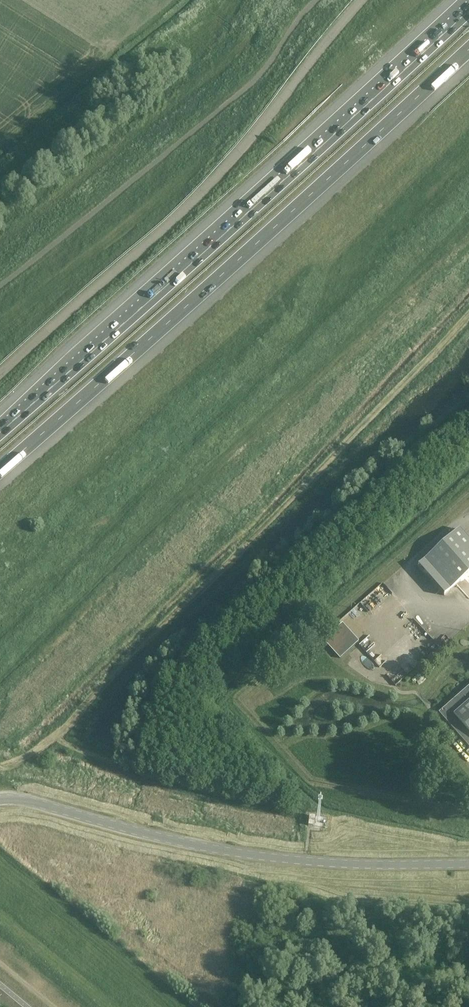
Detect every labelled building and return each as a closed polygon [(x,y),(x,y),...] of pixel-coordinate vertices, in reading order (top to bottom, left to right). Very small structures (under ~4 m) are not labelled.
[(468,573),(468,539),(460,528),(419,565),(445,594),(468,573)] [(374,602),(366,607),(369,612),(377,608),(374,602)] [(399,620),(404,626),(409,621),(403,616),(399,620)] [(327,643),(346,626),(342,623),(324,639),(327,643)] [(327,643),(330,646),(349,630),(346,626),(327,643)] [(352,634),(349,630),(330,646),(333,650),(352,634)] [(352,634),(333,650),(337,654),(355,637),(352,634)] [(355,637),(337,654),(340,657),(358,641),(355,637)] [(376,663),(381,668),(386,663),(382,658),(376,663)] [(468,747),(468,686),(439,713),(468,747)]
